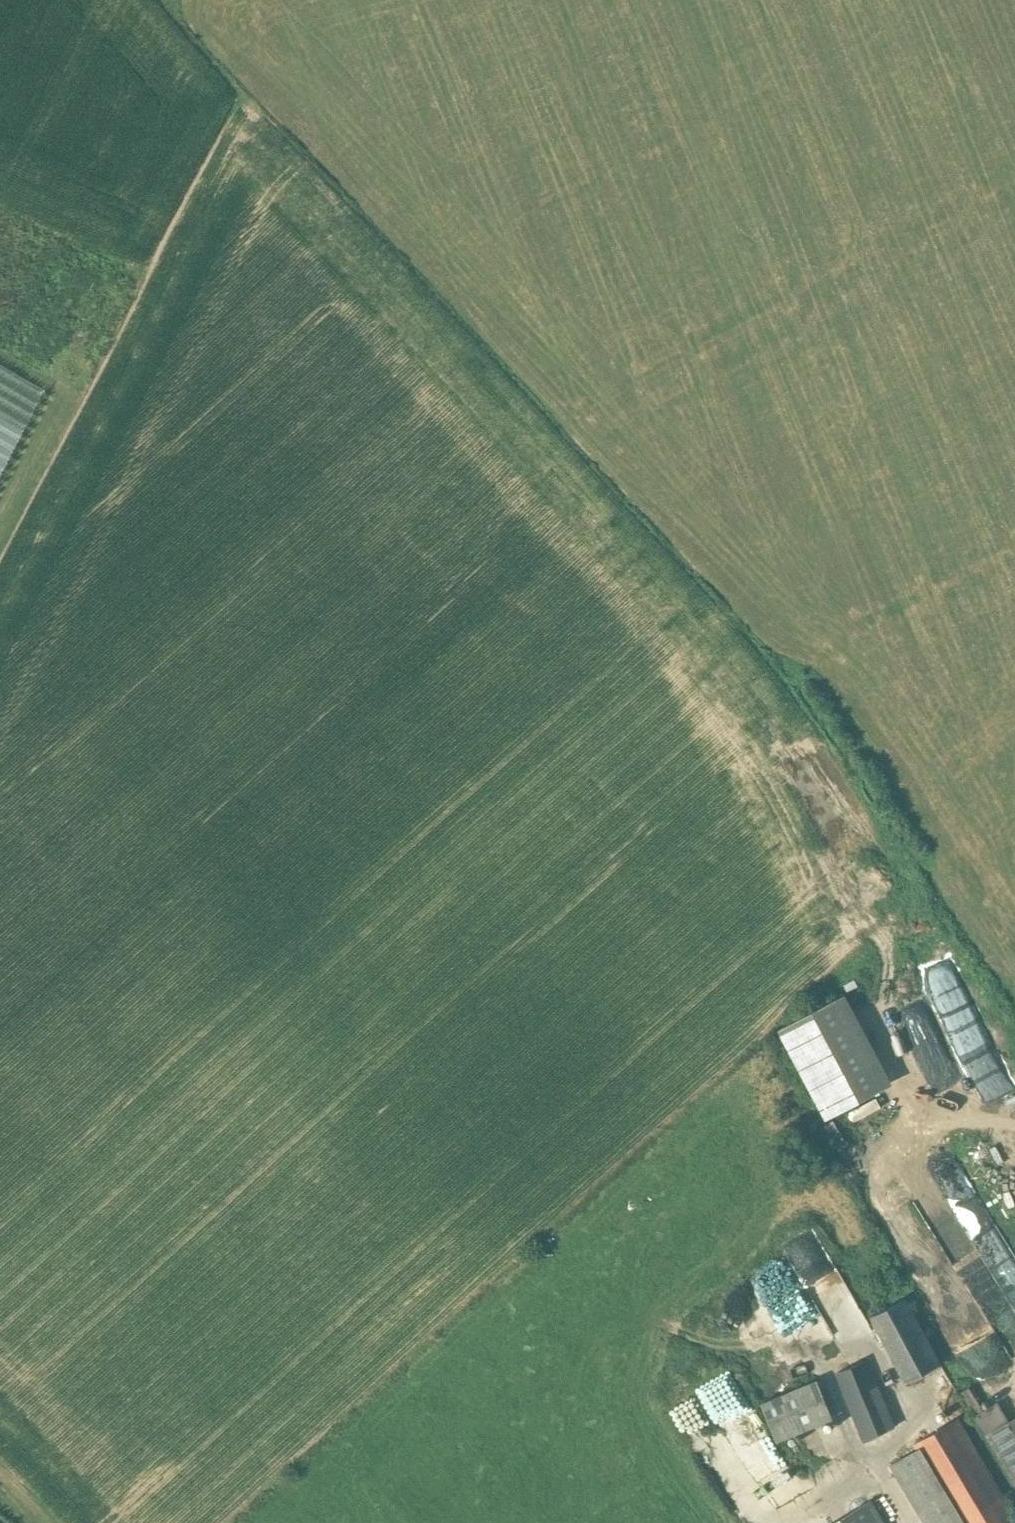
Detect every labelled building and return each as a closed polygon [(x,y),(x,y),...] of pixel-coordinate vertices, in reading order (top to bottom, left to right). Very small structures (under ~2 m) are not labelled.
[(889,1085),(840,998),(775,1035),(825,1121),(889,1085)] [(941,1363),(905,1299),(869,1319),(905,1383),(941,1363)] [(895,1431),(867,1361),(835,1374),(863,1443),(895,1431)] [(779,1371),(769,1385),(783,1395),(792,1380),(779,1371)] [(777,1444),(832,1421),(816,1383),(761,1406),(777,1444)] [(996,1398),(974,1416),(984,1428),(1006,1410),(996,1398)] [(988,1435),(1014,1483),(1014,1420),(988,1435)] [(919,1450),(961,1522),(1014,1522),(1014,1510),(965,1423),(919,1450)] [(762,1437),(730,1450),(745,1488),(788,1470),(782,1454),(770,1458),(762,1437)] [(919,1450),(888,1467),(920,1522),(961,1522),(919,1450)] [(869,1506),(839,1522),(879,1522),(869,1506)]
